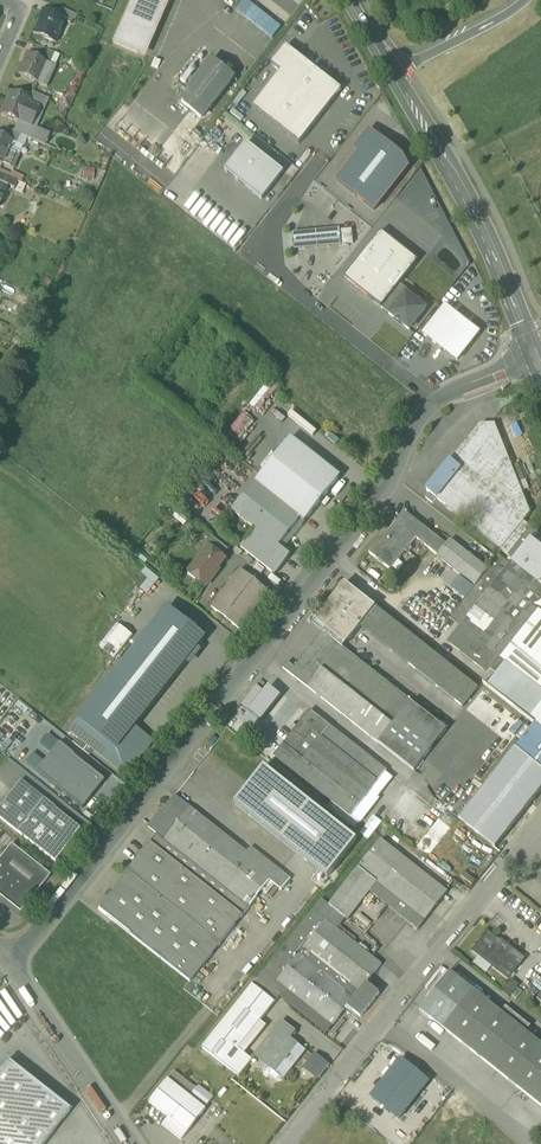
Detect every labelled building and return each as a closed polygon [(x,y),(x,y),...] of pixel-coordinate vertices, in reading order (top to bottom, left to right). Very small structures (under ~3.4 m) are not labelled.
[(132,0),(131,0),(111,45),(144,59),(170,0),(169,0),(153,38),(121,24),(132,0)] [(121,24),(153,38),(169,0),(132,0),(121,24)] [(236,10),(272,39),(281,28),(246,0),(244,0),(236,10)] [(63,21),(70,24),(74,15),(61,9),(57,18),(64,21),(63,21)] [(33,34),(54,43),(63,21),(64,21),(57,18),(43,11),(33,34)] [(49,65),(49,64),(54,54),(39,47),(35,57),(45,62),(45,63),(49,65)] [(272,65),(281,72),(295,54),(286,47),(272,65)] [(36,83),(45,63),(45,62),(35,57),(27,54),(18,75),(36,83)] [(49,64),(55,67),(59,56),(54,54),(49,64)] [(342,90),(295,54),(281,72),(253,108),(299,144),(342,90)] [(212,62),(181,102),(202,119),(233,78),(212,62)] [(49,65),(45,63),(36,83),(47,87),(56,67),(55,67),(49,64),(49,65)] [(19,122),(20,123),(28,105),(30,101),(10,92),(1,114),(19,122)] [(30,99),(44,105),(47,98),(33,92),(30,99)] [(39,109),(28,105),(20,123),(31,128),(32,127),(39,109)] [(19,122),(14,132),(21,135),(26,138),(28,138),(33,128),(32,127),(31,128),(20,123),(19,122)] [(12,141),(12,142),(17,144),(21,135),(14,132),(6,128),(2,137),(12,141)] [(358,154),(374,135),(368,130),(352,150),(358,154)] [(18,156),(26,138),(21,135),(17,144),(12,142),(8,151),(18,156)] [(402,157),(374,135),(358,154),(337,181),(374,211),(408,168),(402,157)] [(12,141),(2,137),(0,136),(0,164),(2,164),(8,151),(12,142),(12,141)] [(284,172),(247,143),(225,170),(262,200),(284,172)] [(8,151),(2,164),(13,169),(19,156),(18,156),(8,151)] [(82,167),(81,177),(92,178),(92,168),(82,167)] [(4,183),(14,188),(17,181),(6,177),(4,183)] [(353,244),(352,230),(340,231),(341,245),(353,244)] [(340,231),(292,235),(294,250),(341,246),(340,231)] [(418,262),(381,232),(344,279),(381,308),(400,284),(418,262)] [(400,284),(381,308),(390,315),(406,294),(409,291),(400,284)] [(426,309),(406,294),(390,315),(409,330),(426,309)] [(480,334),(445,307),(423,335),(457,362),(480,334)] [(241,413),(228,432),(237,439),(251,420),(241,413)] [(480,425),(450,462),(460,470),(524,522),(530,514),(495,425),(480,425)] [(298,518),(305,523),(340,477),(291,438),(255,484),(277,501),(298,518)] [(429,493),(437,499),(460,470),(450,462),(427,491),(429,493)] [(524,522),(460,470),(437,499),(501,550),(524,522)] [(232,512),(255,530),(277,501),(255,484),(242,501),(241,500),(232,512)] [(426,498),(433,504),(437,499),(429,493),(426,498)] [(298,518),(277,501),(255,530),(241,548),(272,573),(275,576),(277,573),(288,559),(290,556),(288,554),(287,554),(284,552),(284,551),(279,547),(298,523),(302,526),(305,523),(298,518)] [(371,555),(391,570),(416,539),(438,556),(446,545),(405,512),(380,544),(377,542),(369,553),(371,555)] [(531,528),(524,522),(501,550),(509,556),(531,528)] [(537,532),(531,528),(509,556),(514,561),(530,540),(531,541),(537,532)] [(209,547),(223,558),(229,550),(212,537),(206,545),(209,547)] [(437,556),(475,586),(488,570),(450,540),(446,545),(438,556),(437,556)] [(513,562),(540,584),(540,549),(531,541),(530,540),(514,561),(513,562)] [(197,580),(206,587),(219,571),(217,570),(225,560),(223,558),(209,547),(193,567),(201,574),(196,579),(197,580)] [(513,562),(506,572),(461,628),(449,643),(484,670),(488,664),(496,655),(533,608),(540,598),(540,584),(513,562)] [(197,581),(197,580),(196,579),(201,574),(193,567),(188,574),(197,581)] [(148,589),(156,578),(144,568),(140,573),(147,579),(143,584),(148,589)] [(449,618),(461,628),(506,572),(502,568),(489,569),(488,570),(475,586),(449,618)] [(211,608),(239,630),(269,592),(240,570),(211,608)] [(318,617),(328,625),(346,640),(348,641),(360,626),(376,607),(345,583),(318,617)] [(533,608),(540,614),(540,598),(533,608)] [(433,652),(376,607),(360,626),(463,708),(478,689),(447,664),(433,652)] [(135,727),(205,638),(167,608),(79,720),(116,750),(135,727)] [(533,608),(496,655),(540,691),(540,614),(533,608)] [(312,624),(323,632),(328,625),(318,617),(312,624)] [(114,623),(97,644),(116,659),(123,650),(120,647),(130,635),(114,623)] [(308,688),(378,743),(411,702),(341,647),(346,640),(328,625),(323,632),(295,668),(288,662),(283,668),(298,680),(308,688)] [(433,652),(447,664),(452,659),(437,647),(433,652)] [(496,655),(488,664),(500,673),(488,687),(534,724),(540,729),(540,691),(496,655)] [(249,712),(264,693),(257,687),(242,706),(249,712)] [(264,693),(249,712),(261,721),(280,697),(269,687),(264,693)] [(447,730),(411,702),(378,743),(414,771),(447,730)] [(274,756),(351,817),(386,773),(387,771),(310,711),(274,756)] [(153,742),(135,727),(116,750),(79,720),(70,731),(77,737),(94,750),(126,776),(153,742)] [(534,724),(515,749),(540,770),(540,729),(534,724)] [(44,740),(54,749),(58,744),(48,735),(44,740)] [(89,756),(94,750),(77,737),(73,742),(89,756)] [(36,771),(55,786),(77,758),(58,744),(54,749),(40,766),(36,771)] [(515,749),(458,819),(495,848),(540,791),(540,770),(515,749)] [(26,763),(36,771),(40,766),(30,758),(26,763)] [(55,786),(64,794),(86,766),(77,758),(55,786)] [(105,781),(86,766),(64,794),(83,808),(105,781)] [(358,841),(264,767),(235,804),(328,878),(358,841)] [(386,773),(351,817),(360,824),(380,799),(378,798),(393,779),(386,773)] [(17,832),(43,799),(20,781),(0,806),(0,819),(17,832)] [(157,834),(165,840),(191,809),(175,796),(159,816),(158,815),(148,827),(157,834)] [(81,829),(43,799),(17,832),(55,862),(81,829)] [(247,853),(191,809),(165,840),(250,907),(270,882),(282,891),(291,879),(251,848),(247,853)] [(367,839),(381,821),(372,815),(358,832),(367,839)] [(157,834),(127,872),(220,945),(250,907),(165,840),(157,834)] [(381,840),(358,868),(376,883),(369,892),(370,892),(418,930),(448,893),(381,840)] [(19,915),(34,896),(50,876),(11,845),(0,859),(0,899),(19,915)] [(348,920),(370,892),(369,892),(376,883),(358,868),(329,905),(346,918),(348,920)] [(190,983),(220,945),(127,872),(98,909),(190,983)] [(20,920),(37,898),(34,896),(19,915),(0,899),(0,904),(20,920)] [(348,1008),(355,998),(340,986),(344,981),(304,948),(326,921),(337,929),(346,918),(329,905),(322,899),(264,971),(333,1026),(348,1008)] [(382,965),(337,929),(326,921),(304,948),(344,981),(340,986),(355,998),(367,983),(382,965)] [(503,971),(511,977),(525,960),(505,944),(504,946),(488,933),(474,952),(479,956),(492,967),(501,973),(503,971)] [(492,967),(479,956),(473,964),(486,974),(492,967)] [(326,1034),(333,1026),(264,971),(263,971),(257,980),(279,997),(326,1034)] [(503,971),(501,973),(509,980),(511,977),(503,971)] [(420,1011),(442,1028),(472,991),(450,973),(420,1011)] [(253,985),(275,1003),(279,997),(257,980),(253,985)] [(502,992),(509,998),(519,986),(512,980),(502,992)] [(380,994),(367,983),(355,998),(348,1008),(361,1018),(380,994)] [(253,985),(216,1031),(238,1049),(275,1003),(253,985)] [(2,1032),(23,1017),(2,988),(0,990),(0,1028),(2,1032)] [(472,991),(442,1028),(535,1102),(540,1095),(540,1045),(472,991)] [(255,1056),(267,1066),(268,1066),(273,1061),(287,1072),(301,1055),(304,1051),(297,1045),(295,1049),(287,1042),(289,1039),(295,1032),(282,1022),(255,1056)] [(252,1060),(238,1049),(216,1031),(202,1048),(239,1077),(252,1060)] [(260,1033),(244,1052),(248,1056),(264,1037),(260,1033)] [(297,1045),(289,1039),(287,1042),(295,1049),(297,1045)] [(305,1068),(317,1078),(327,1066),(315,1056),(305,1068)] [(429,1082),(401,1060),(371,1097),(399,1120),(429,1082)] [(70,1111),(7,1061),(0,1070),(0,1143),(44,1143),(70,1111)] [(281,1081),(287,1072),(273,1061),(268,1066),(267,1066),(263,1070),(264,1075),(267,1077),(272,1077),(277,1081),(281,1081)] [(168,1079),(188,1095),(195,1087),(174,1071),(168,1079)] [(162,1125),(181,1140),(206,1109),(190,1097),(188,1095),(168,1079),(149,1103),(168,1117),(162,1125)] [(199,1086),(190,1097),(206,1109),(215,1098),(199,1086)]
